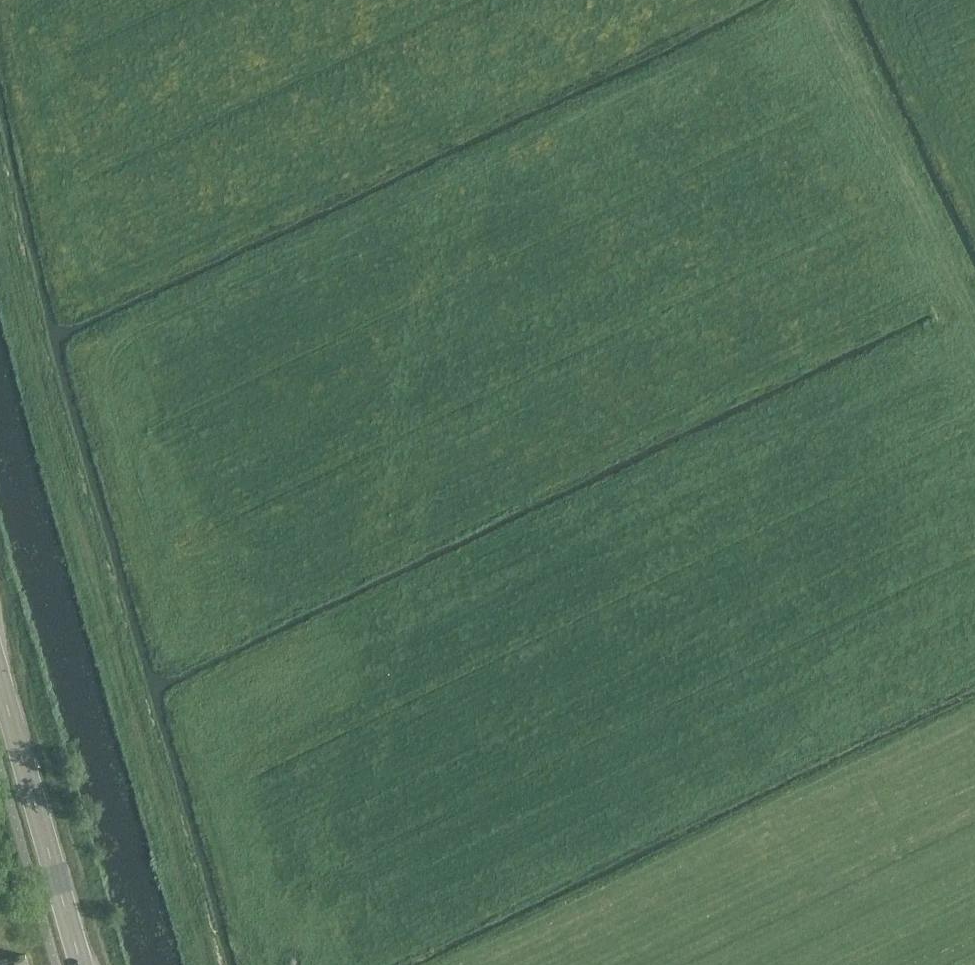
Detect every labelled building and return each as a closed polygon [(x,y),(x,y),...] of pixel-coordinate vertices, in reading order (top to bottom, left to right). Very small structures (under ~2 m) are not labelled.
[(25,954),(0,960),(0,964),(28,964),(25,954)]
